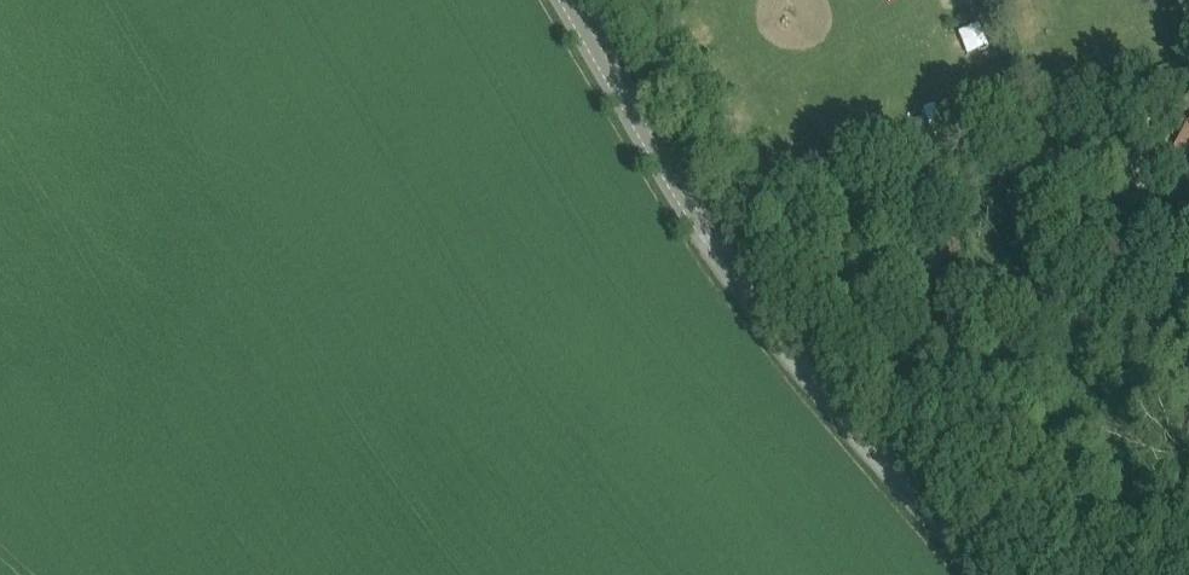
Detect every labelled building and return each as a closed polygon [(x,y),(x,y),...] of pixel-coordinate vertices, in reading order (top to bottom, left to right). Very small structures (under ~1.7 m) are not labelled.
[(1179,140),(1172,152),(1188,163),(1188,124),(1179,140)]
